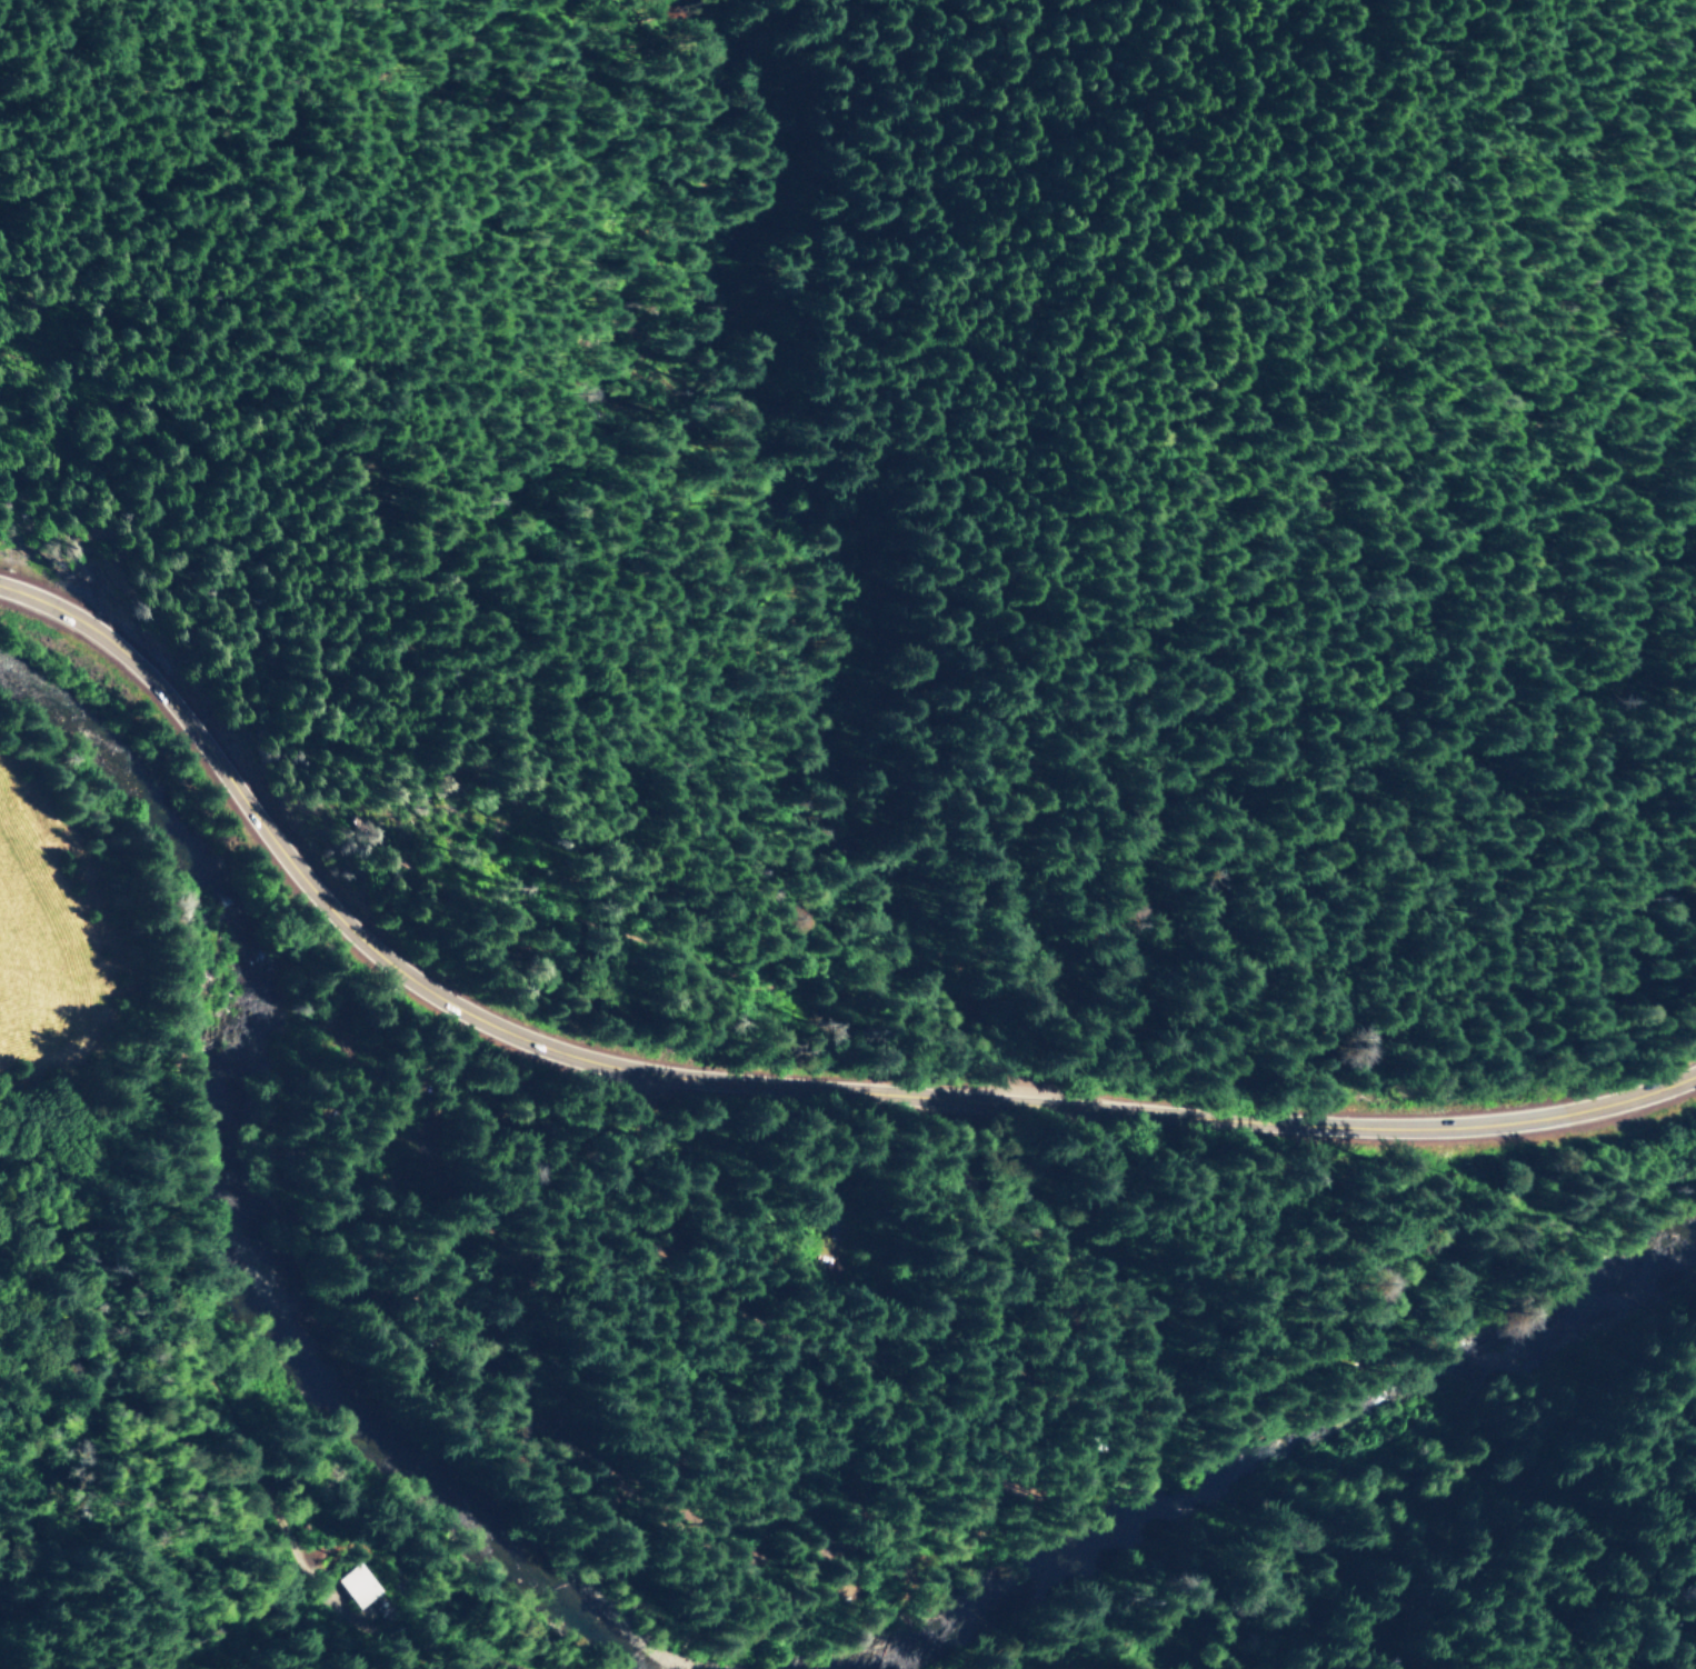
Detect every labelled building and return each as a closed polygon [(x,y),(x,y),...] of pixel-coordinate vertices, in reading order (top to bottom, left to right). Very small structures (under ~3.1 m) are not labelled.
[(333,1576),(351,1608),(378,1593),(360,1562),(333,1576)]
